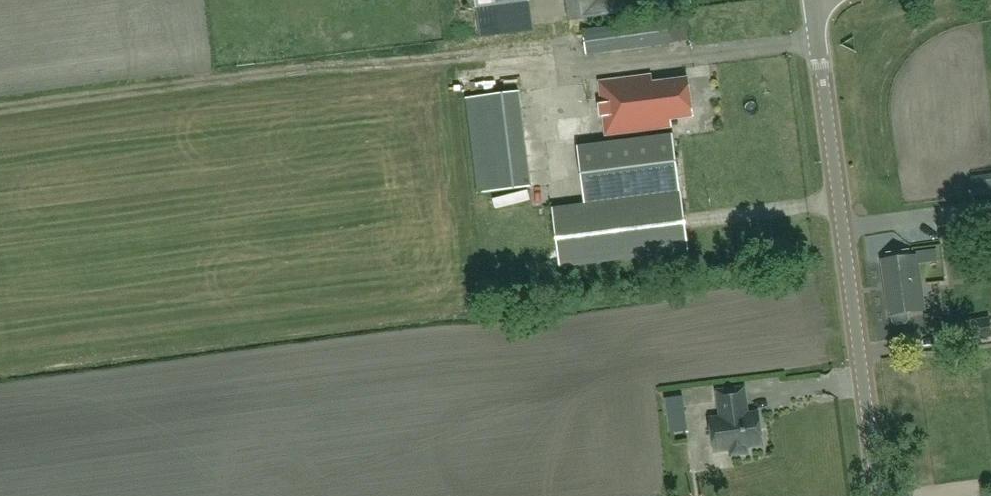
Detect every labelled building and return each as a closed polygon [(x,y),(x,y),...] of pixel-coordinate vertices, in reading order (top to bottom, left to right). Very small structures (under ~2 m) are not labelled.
[(650,20),(582,30),(586,53),(673,41),(669,17),(650,20)] [(599,81),(606,134),(672,126),(671,118),(680,117),(693,116),(688,77),(653,81),(652,74),(599,81)] [(520,90),(465,97),(477,193),(531,186),(520,90)] [(560,267),(688,250),(686,232),(673,133),(598,143),(577,146),(584,203),(552,207),(560,267)] [(889,315),(891,314),(892,322),(896,324),(905,323),(908,319),(907,312),(924,310),(920,282),(917,254),(881,259),(889,315)] [(945,331),(947,345),(990,337),(990,327),(990,318),(973,321),(974,326),(945,331)] [(747,414),(743,387),(717,391),(721,417),(710,419),(714,450),(731,448),(731,454),(746,452),(745,446),(762,444),(757,412),(747,414)] [(666,398),(668,416),(686,414),(683,396),(666,398)]
